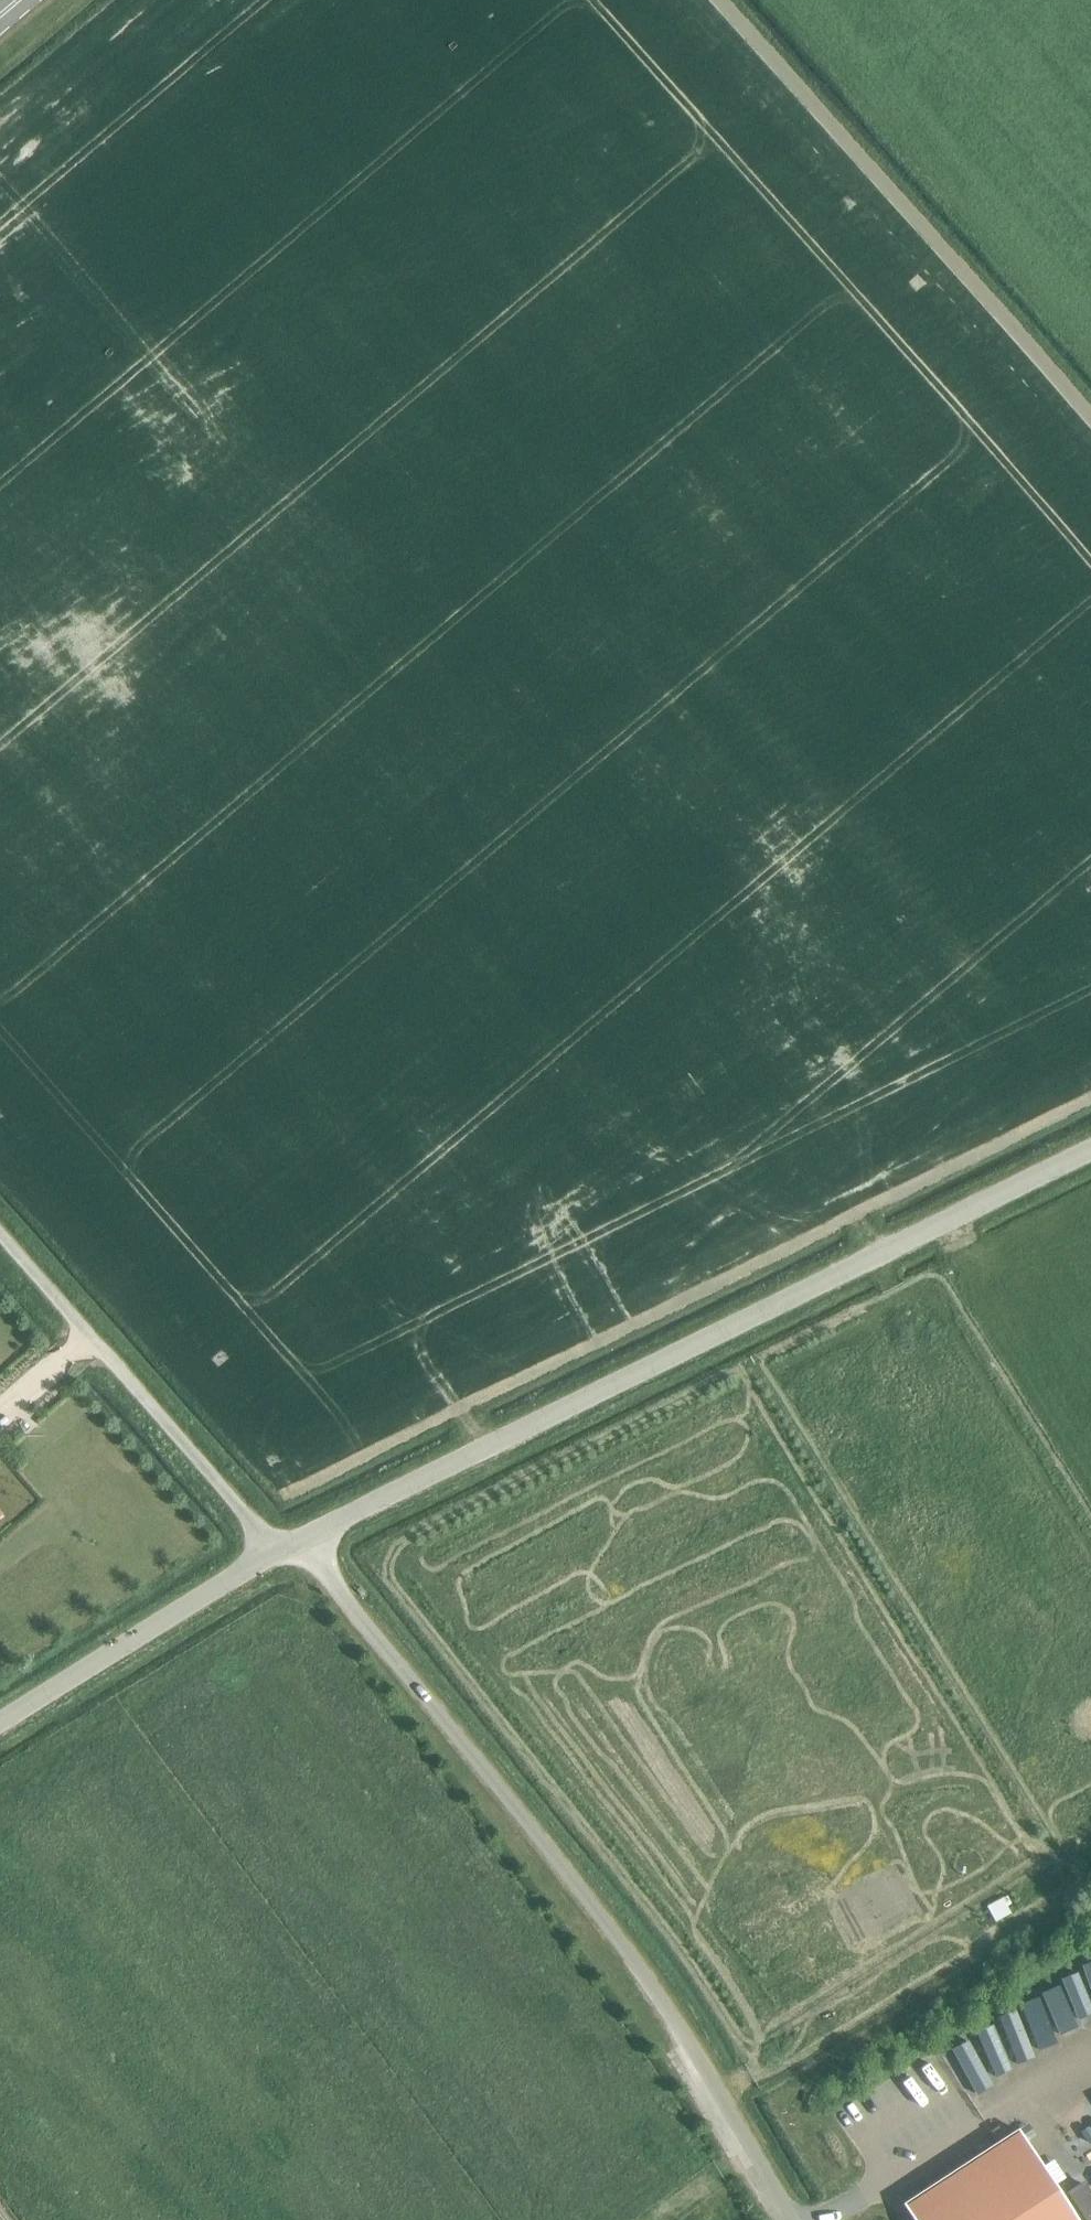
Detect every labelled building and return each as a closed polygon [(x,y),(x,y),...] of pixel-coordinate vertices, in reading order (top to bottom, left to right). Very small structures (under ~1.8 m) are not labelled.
[(902,2204),(911,2219),(1074,2219),(1015,2129),(902,2204)]
